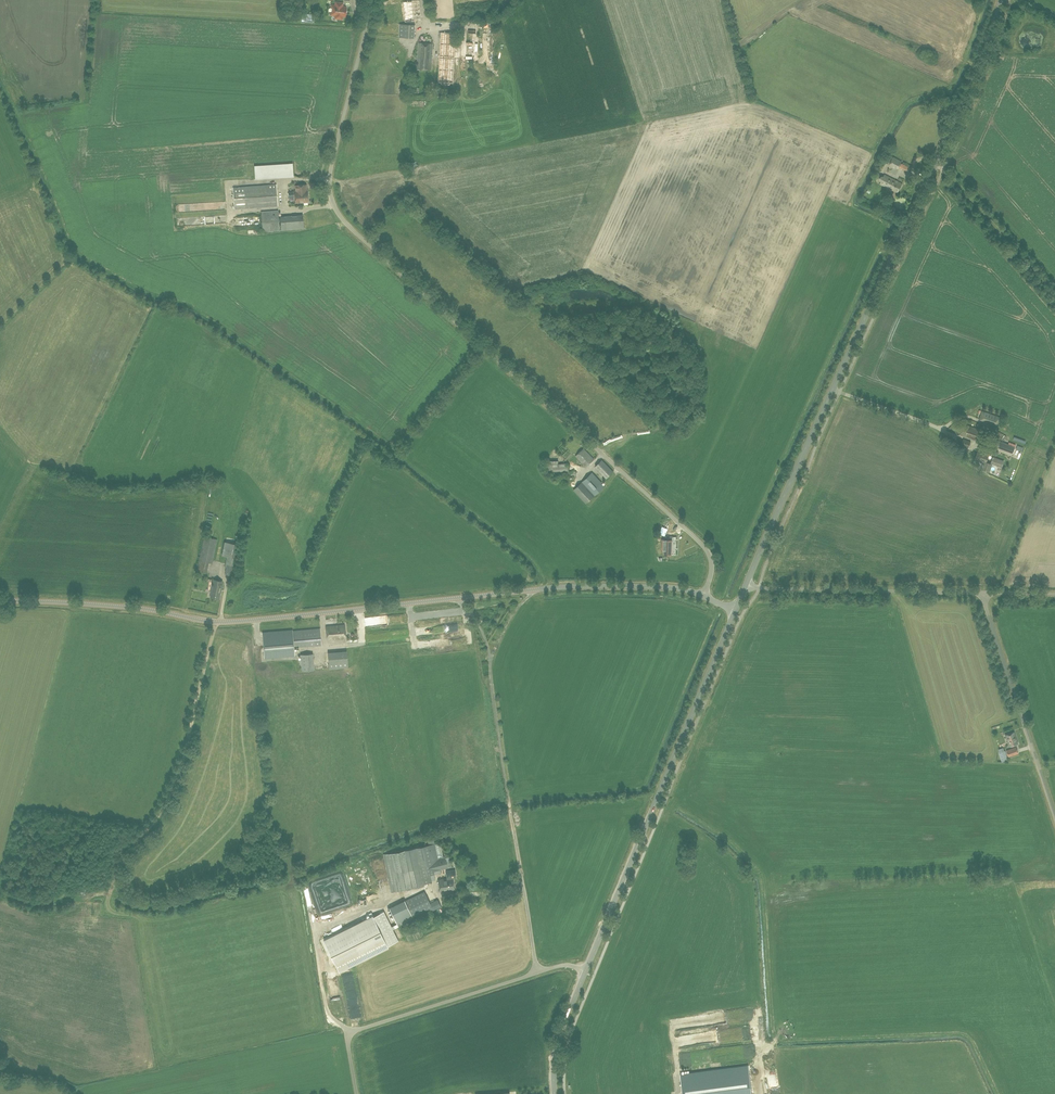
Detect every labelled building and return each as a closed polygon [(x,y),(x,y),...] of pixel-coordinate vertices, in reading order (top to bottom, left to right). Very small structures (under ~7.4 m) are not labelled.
[(333,6),(332,15),(339,15),(338,19),(342,19),(343,16),(346,16),(347,7),(343,7),(343,3),(336,2),(335,6),(333,6)] [(415,24),(400,24),(399,37),(414,38),(415,24)] [(431,70),(433,44),(419,42),(417,69),(431,70)] [(893,157),(889,165),(894,167),(895,166),(898,168),(901,162),(893,157)] [(255,179),(293,176),(293,163),(254,166),(255,179)] [(898,178),(900,169),(894,167),(892,177),(898,178)] [(885,175),(883,177),(880,183),(897,192),(902,184),(885,175)] [(234,209),(278,206),(276,184),(233,187),(234,209)] [(306,191),(306,185),(296,185),(296,191),(294,191),(295,203),(308,202),(307,190),(306,191)] [(263,232),(280,231),(278,210),(261,211),(263,232)] [(281,231),(304,229),(303,215),(285,216),(285,218),(280,218),(281,231)] [(998,426),(1001,417),(982,411),(979,419),(998,426)] [(977,441),(981,430),(964,424),(960,435),(977,441)] [(1003,435),(1004,434),(993,430),(991,436),(1002,440),(1002,439),(1005,440),(1006,436),(1003,435)] [(968,448),(971,442),(964,439),(961,446),(968,448)] [(1014,448),(1009,446),(1000,442),(997,448),(1003,450),(1012,453),(1014,448)] [(586,467),(594,459),(584,448),(575,456),(586,467)] [(994,466),(994,464),(992,463),(991,464),(986,462),(988,455),(978,451),(975,459),(984,461),(981,469),(989,472),(991,465),(994,466)] [(992,463),(994,464),(1001,467),(1003,462),(994,458),(992,463)] [(607,478),(613,472),(602,460),(595,466),(607,478)] [(586,504),(605,486),(592,472),(573,490),(586,504)] [(662,526),(658,537),(661,538),(662,535),(665,536),(668,529),(664,527),(662,526)] [(212,563),(217,539),(204,536),(197,571),(206,573),(208,563),(212,563)] [(671,555),(672,540),(662,539),(662,550),(664,550),(664,554),(671,555)] [(232,575),(238,544),(225,542),(223,556),(227,557),(225,567),(226,567),(225,574),(232,575)] [(221,592),(222,584),(221,584),(222,581),(213,579),(211,590),(212,591),(210,597),(219,599),(220,592),(221,592)] [(327,640),(346,638),(345,625),(326,626),(327,640)] [(292,630),(263,633),(265,658),(294,656),(294,648),(321,645),(320,628),(292,631),(292,630)] [(329,669),(347,667),(346,651),(328,653),(329,669)] [(302,671),(314,670),(313,653),(300,654),(302,671)] [(1009,746),(1018,743),(1014,732),(1005,735),(1009,746)] [(1008,756),(1018,753),(1016,747),(1006,750),(1008,756)] [(1004,752),(999,753),(999,754),(1001,760),(1001,762),(1002,763),(1003,762),(1007,761),(1004,752)] [(438,858),(434,843),(384,854),(391,891),(424,885),(424,883),(430,882),(428,874),(433,873),(433,870),(440,869),(448,867),(446,857),(438,858)] [(453,878),(456,878),(455,872),(447,873),(447,878),(438,880),(440,891),(454,889),(453,878)] [(389,908),(397,924),(432,907),(433,910),(441,906),(438,899),(430,903),(424,892),(389,908)] [(388,945),(398,940),(383,911),(374,916),(325,940),(339,969),(388,945)] [(746,1065),(681,1074),(684,1093),(750,1093),(746,1065)]
